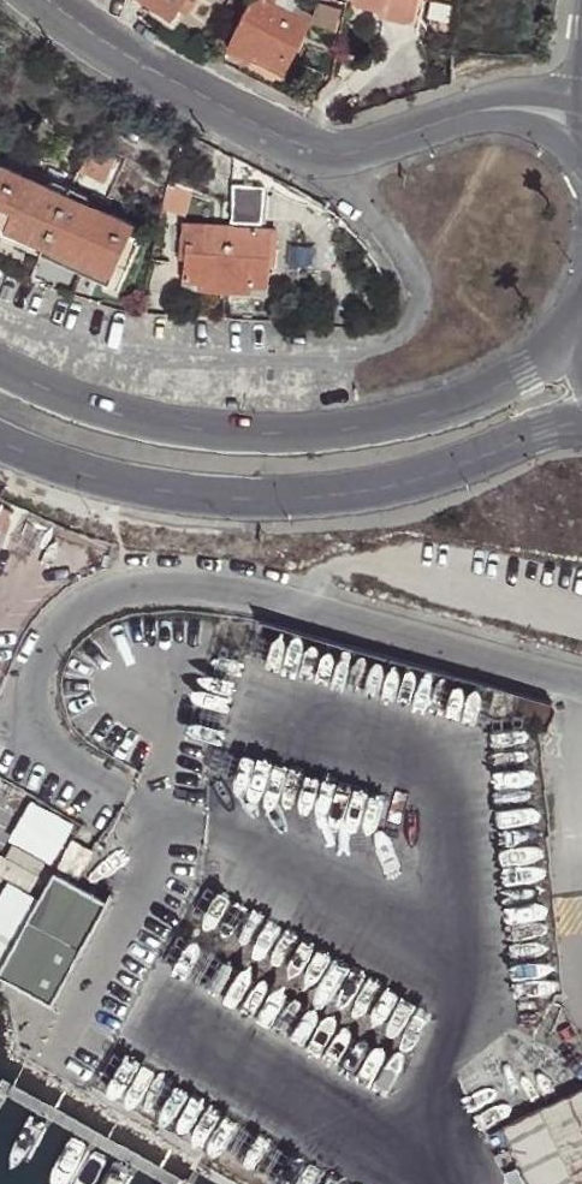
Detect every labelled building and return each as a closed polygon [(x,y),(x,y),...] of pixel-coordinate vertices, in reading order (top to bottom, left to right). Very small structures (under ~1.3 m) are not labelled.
[(150,6),(175,22),(183,10),(189,15),(199,0),(141,0),(150,6)] [(286,72),(311,25),(264,0),(253,0),(226,49),(251,62),(255,55),(286,72)] [(354,1),(375,6),(379,13),(404,19),(413,13),(415,0),(353,0),(354,1)] [(425,17),(446,22),(450,3),(439,0),(429,0),(425,17)] [(336,31),(343,9),(319,1),(311,24),(336,31)] [(175,22),(150,6),(145,15),(176,35),(189,15),(183,10),(175,22)] [(282,79),(286,72),(255,55),(251,62),(282,79)] [(111,162),(90,142),(75,178),(100,189),(111,162)] [(67,195),(0,166),(0,167),(0,205),(13,211),(52,228),(67,195)] [(233,185),(231,205),(233,205),(263,207),(264,188),(233,185)] [(132,225),(67,195),(52,228),(91,244),(118,257),(132,225)] [(2,237),(5,231),(13,211),(0,205),(0,236),(2,237)] [(263,207),(233,205),(232,219),(262,222),(263,207)] [(178,209),(161,207),(158,221),(176,225),(178,209)] [(43,248),(52,228),(13,211),(5,231),(43,248)] [(224,292),(229,227),(184,224),(182,259),(185,259),(184,281),(200,283),(200,290),(224,292)] [(132,225),(118,257),(120,258),(109,284),(119,289),(145,230),(132,225)] [(275,231),(229,227),(224,292),(250,294),(250,287),(267,288),(269,266),(273,266),(275,231)] [(91,244),(52,228),(43,248),(82,264),(91,244)] [(41,254),(43,248),(5,231),(2,237),(41,254)] [(120,258),(118,257),(91,244),(82,264),(79,271),(109,284),(120,258)] [(82,264),(43,248),(41,254),(79,271),(82,264)] [(12,836),(56,863),(77,829),(29,803),(12,836)] [(93,852),(73,841),(59,867),(79,878),(93,852)] [(52,871),(36,902),(0,968),(0,974),(51,1002),(107,902),(52,871)] [(500,1122),(530,1183),(581,1183),(581,1082),(500,1122)]
